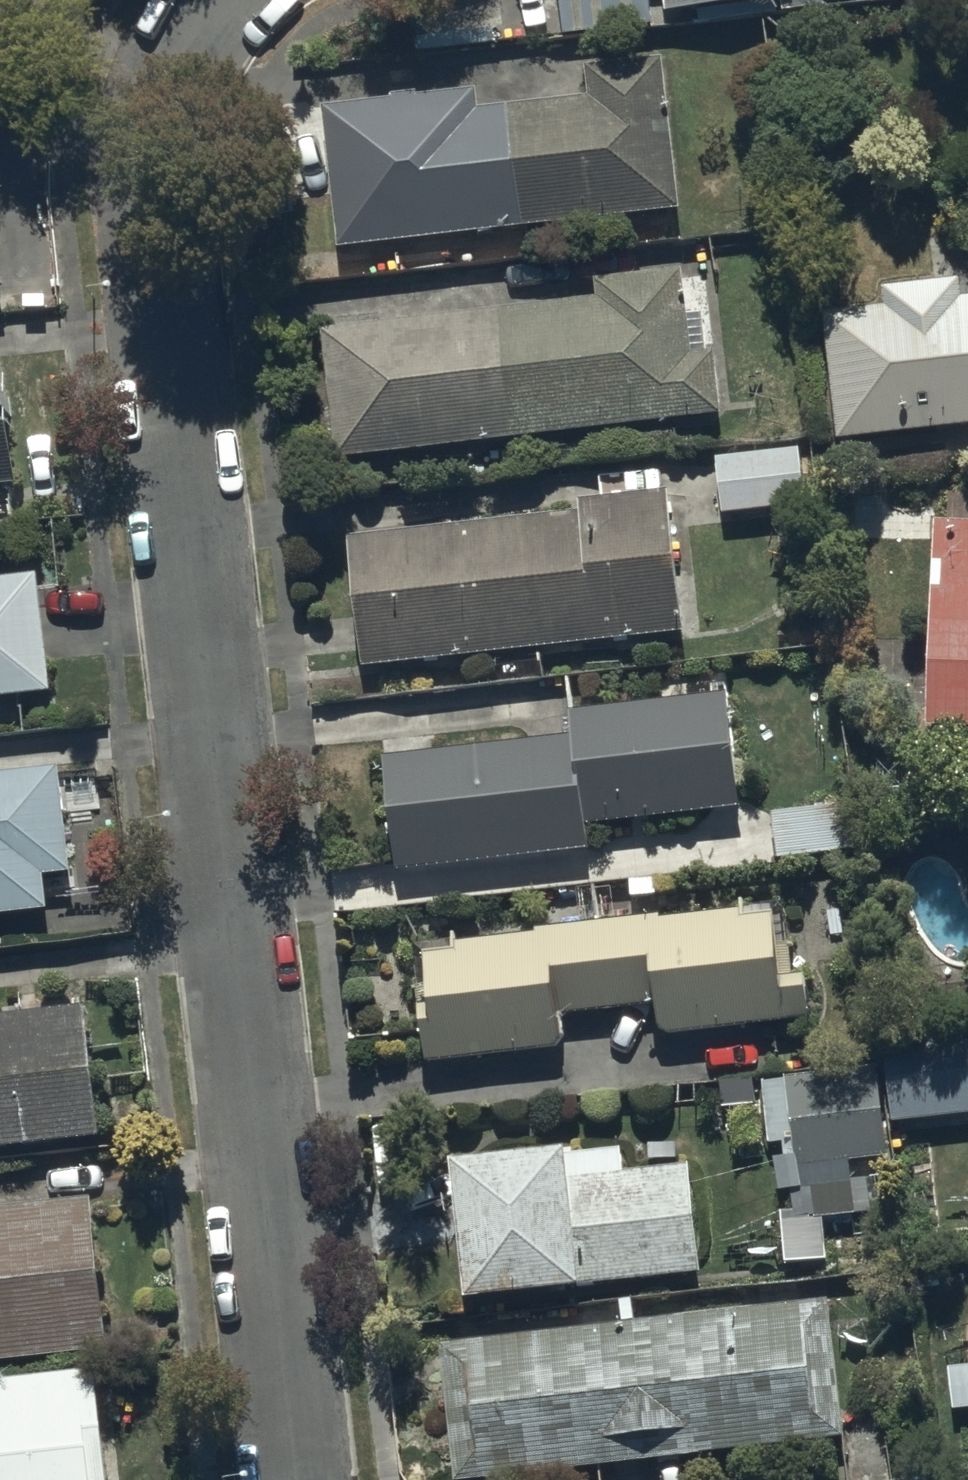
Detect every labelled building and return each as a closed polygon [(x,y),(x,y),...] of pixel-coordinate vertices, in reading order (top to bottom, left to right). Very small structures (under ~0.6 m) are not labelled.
[(647,0),(562,0),(566,35),(650,25),(647,0)] [(667,11),(754,0),(665,0),(667,11)] [(477,90),(323,107),(340,247),(681,209),(664,56),(586,65),(589,96),(479,109),(477,90)] [(597,297),(499,308),(514,437),(721,412),(714,353),(692,355),(682,269),(595,279),(597,297)] [(823,313),(838,441),(967,425),(967,297),(962,298),(960,279),(883,289),(885,305),(823,313)] [(338,457),(514,437),(499,308),(323,329),(338,457)] [(15,484),(4,374),(0,374),(0,486),(15,484)] [(800,446),(716,456),(723,515),(807,506),(800,446)] [(349,534),(362,665),(682,631),(667,489),(573,499),(574,510),(349,534)] [(936,519),(932,728),(967,729),(967,519),(936,519)] [(49,690),(36,572),(1,576),(0,565),(0,696),(49,690)] [(574,737),(387,753),(397,867),(586,851),(584,822),(740,809),(730,692),(572,706),(574,737)] [(48,909),(44,873),(70,870),(60,769),(0,775),(0,914),(48,909)] [(845,807),(773,810),(775,856),(847,853),(845,807)] [(416,938),(427,1060),(562,1047),(559,1012),(656,1003),(659,1035),(813,1020),(808,973),(792,975),(785,902),(416,938)] [(100,1139),(87,1005),(0,1014),(0,1149),(100,1139)] [(886,1034),(892,1120),(967,1116),(967,1058),(966,1028),(886,1034)] [(799,1155),(800,1165),(887,1157),(878,1058),(761,1068),(768,1142),(783,1141),(784,1156),(799,1155)] [(569,1147),(453,1157),(466,1297),(702,1275),(691,1163),(625,1169),(623,1148),(570,1153),(569,1147)] [(0,1209),(0,1358),(105,1345),(87,1199),(0,1209)] [(438,1339),(454,1479),(843,1435),(827,1296),(438,1339)] [(948,1365),(953,1412),(967,1410),(967,1363),(948,1365)] [(0,1376),(0,1479),(108,1479),(96,1366),(0,1376)]
